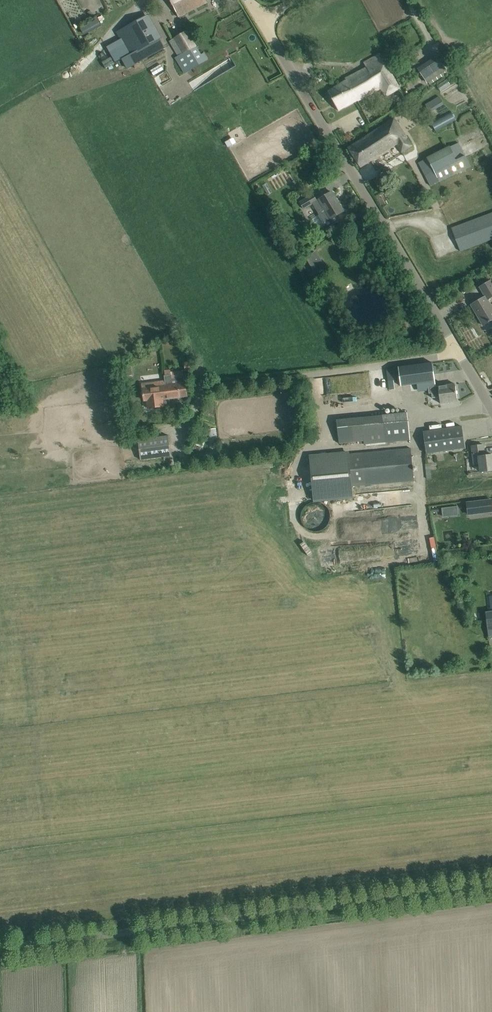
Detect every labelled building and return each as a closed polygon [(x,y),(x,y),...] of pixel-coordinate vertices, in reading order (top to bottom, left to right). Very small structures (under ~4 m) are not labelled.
[(179,18),(198,8),(207,3),(206,0),(170,0),(179,18)] [(82,31),(99,25),(96,17),(79,23),(82,31)] [(130,55),(123,59),(128,68),(165,48),(148,17),(118,34),(130,55)] [(177,56),(187,73),(209,60),(205,53),(202,55),(187,29),(170,39),(179,55),(177,56)] [(339,110),(348,105),(357,100),(358,101),(382,88),(386,96),(397,90),(379,55),(364,63),(367,68),(346,79),(347,80),(329,92),(339,110)] [(428,83),(445,71),(439,60),(421,72),(428,83)] [(427,105),(431,112),(445,103),(441,96),(427,105)] [(432,122),(437,131),(457,121),(452,111),(432,122)] [(357,143),(348,148),(361,167),(367,163),(372,160),(378,156),(397,143),(402,151),(411,145),(394,119),(357,143)] [(449,147),(428,158),(440,181),(470,165),(458,142),(449,147)] [(431,186),(440,181),(428,158),(419,163),(431,186)] [(327,228),(331,226),(339,221),(336,216),(344,211),(332,192),(317,201),(313,194),(300,202),(304,209),(313,204),(327,228)] [(270,212),(275,221),(279,219),(274,210),(270,212)] [(470,248),(491,239),(491,212),(451,228),(460,251),(470,248)] [(316,272),(324,267),(316,253),(308,257),(316,272)] [(491,320),(491,307),(488,300),(491,297),(491,282),(491,280),(480,287),(485,296),(471,305),(477,314),(478,313),(485,324),(483,325),(491,320)] [(439,389),(436,389),(432,363),(387,369),(388,380),(400,379),(402,393),(429,390),(430,393),(431,392),(432,399),(440,398),(441,403),(457,401),(455,384),(438,386),(439,389)] [(172,375),(165,376),(166,386),(168,399),(187,396),(186,390),(188,389),(188,385),(186,384),(185,383),(184,377),(175,379),(175,380),(172,381),(172,375)] [(166,386),(143,389),(145,401),(147,400),(148,408),(154,407),(164,406),(163,399),(168,399),(166,386)] [(407,412),(362,417),(339,419),(341,442),(365,439),(365,444),(410,439),(407,412)] [(199,438),(208,442),(213,429),(204,425),(199,438)] [(426,454),(455,449),(465,448),(462,426),(423,432),(426,454)] [(169,436),(139,440),(142,459),(171,455),(169,436)] [(473,456),(474,464),(480,464),(481,472),(491,470),(491,455),(481,456),(480,452),(484,451),(484,445),(472,446),(473,456)] [(309,457),(314,500),(353,496),(352,485),(414,479),(411,447),(351,453),(309,457)] [(491,512),(491,500),(468,502),(469,515),(491,512)] [(442,507),(442,517),(458,516),(458,506),(442,507)]
